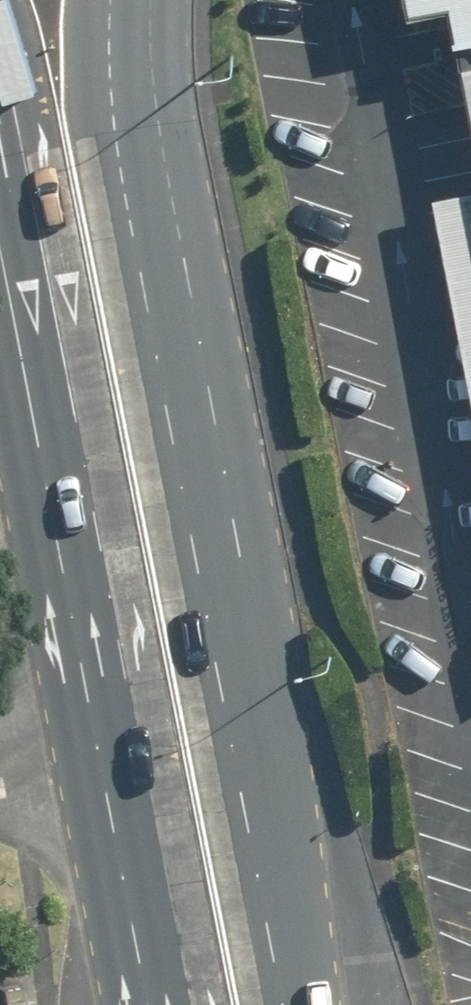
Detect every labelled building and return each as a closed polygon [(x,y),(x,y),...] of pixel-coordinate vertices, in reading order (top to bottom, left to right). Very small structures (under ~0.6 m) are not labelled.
[(470,67),(470,0),(455,0),(470,67)] [(416,202),(470,426),(470,189),(416,202)]
